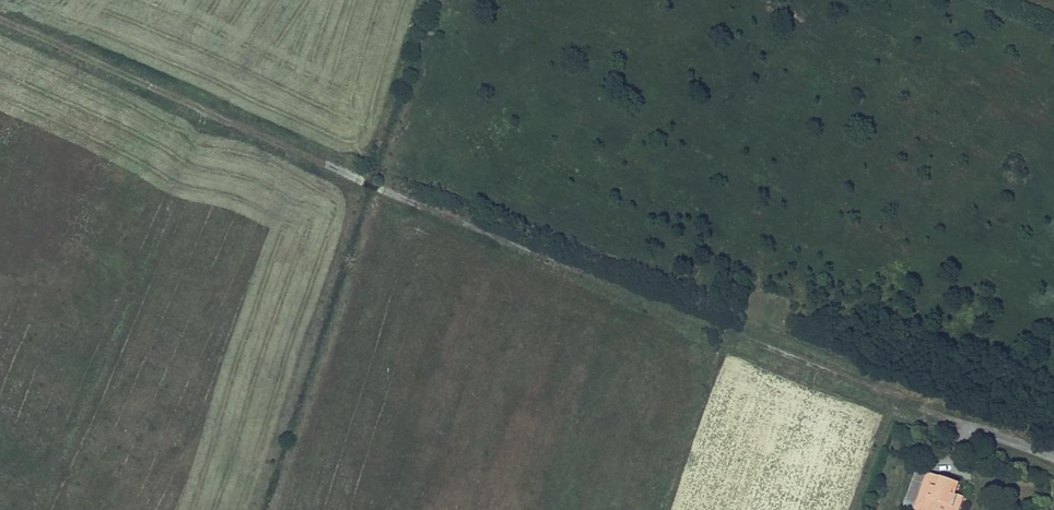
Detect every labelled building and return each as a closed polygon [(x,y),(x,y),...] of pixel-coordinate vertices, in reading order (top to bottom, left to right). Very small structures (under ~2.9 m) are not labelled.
[(940,478),(937,489),(924,485),(926,477),(916,473),(907,500),(917,503),(915,509),(925,509),(926,509),(959,509),(950,506),(954,495),(958,484),(940,478)] [(940,478),(927,474),(926,477),(924,485),(937,489),(940,478)] [(963,498),(954,495),(950,506),(959,509),(963,498)] [(917,503),(907,500),(904,506),(915,509),(917,503)]
